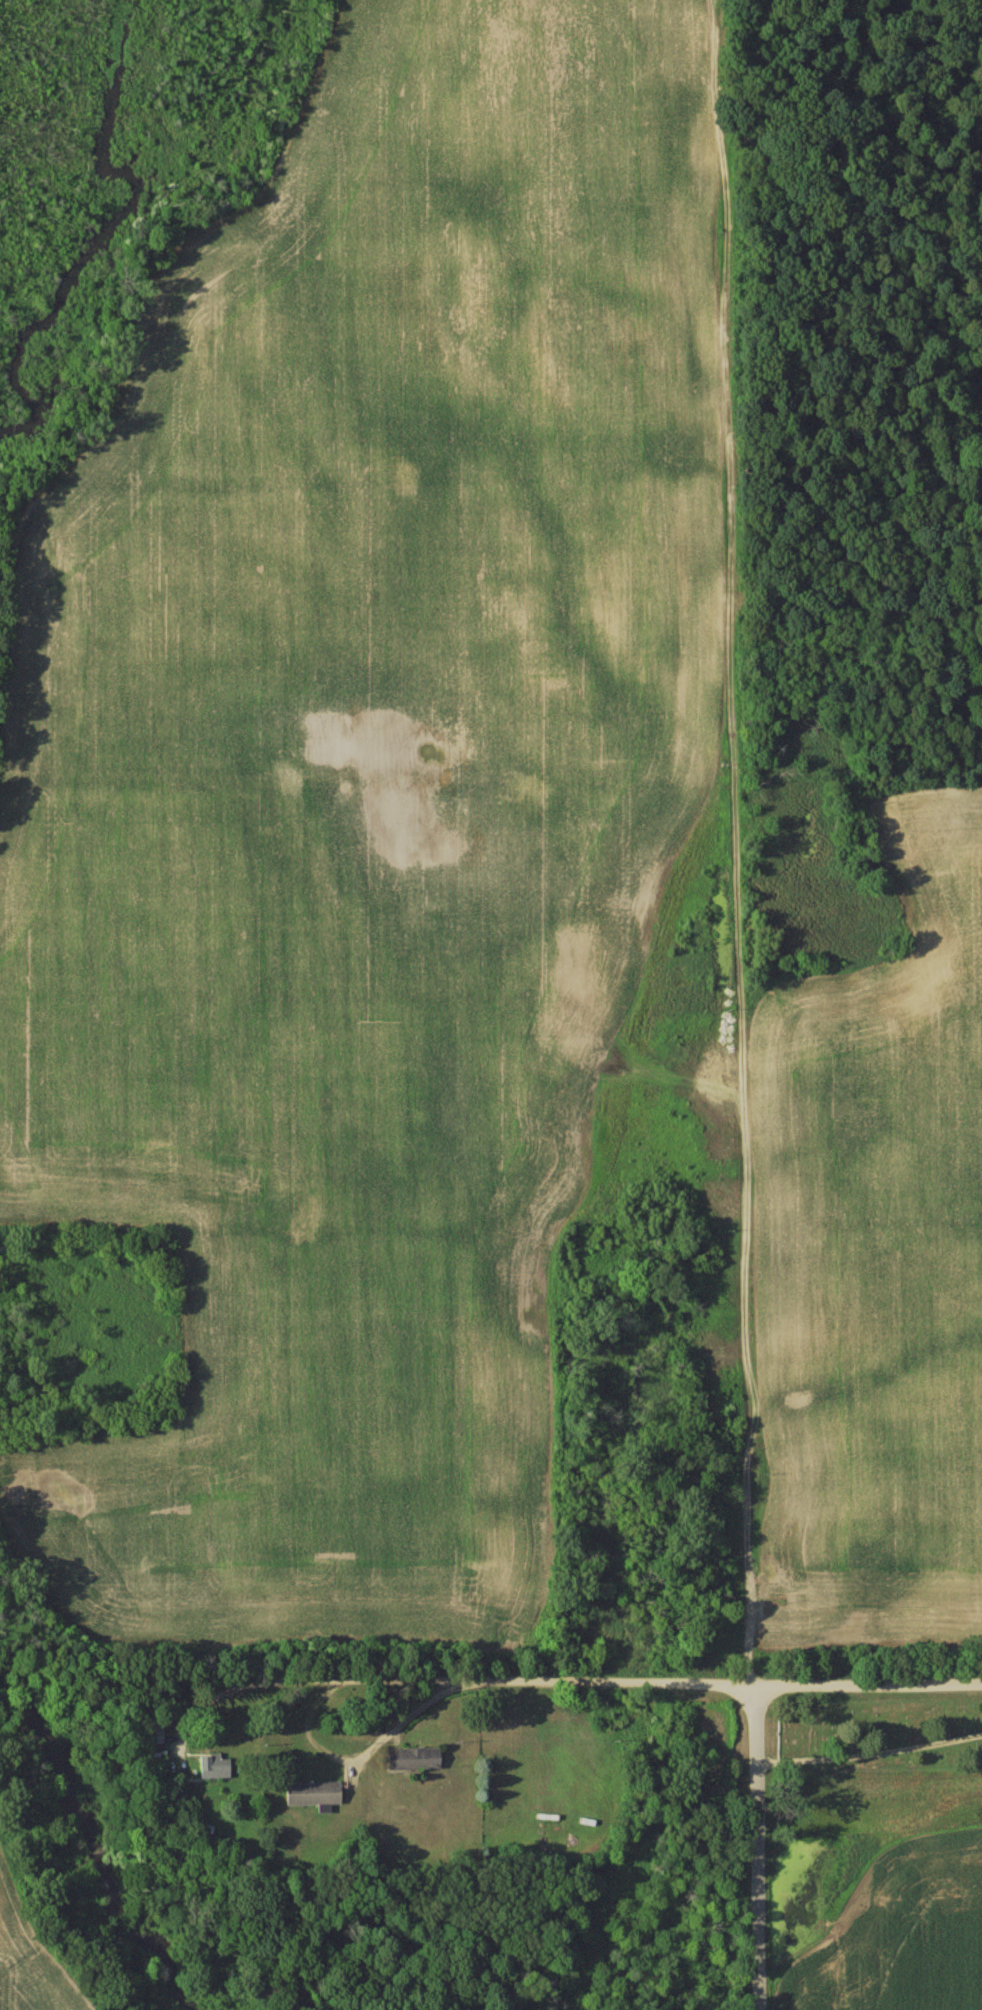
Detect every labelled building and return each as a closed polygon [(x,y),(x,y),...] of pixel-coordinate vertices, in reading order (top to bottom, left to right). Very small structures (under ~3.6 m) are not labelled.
[(390,1750),(390,1770),(443,1770),(443,1750),(390,1750)] [(202,1755),(202,1779),(232,1779),(232,1755),(202,1755)] [(344,1806),(344,1783),(289,1783),(289,1806),(344,1806)]
